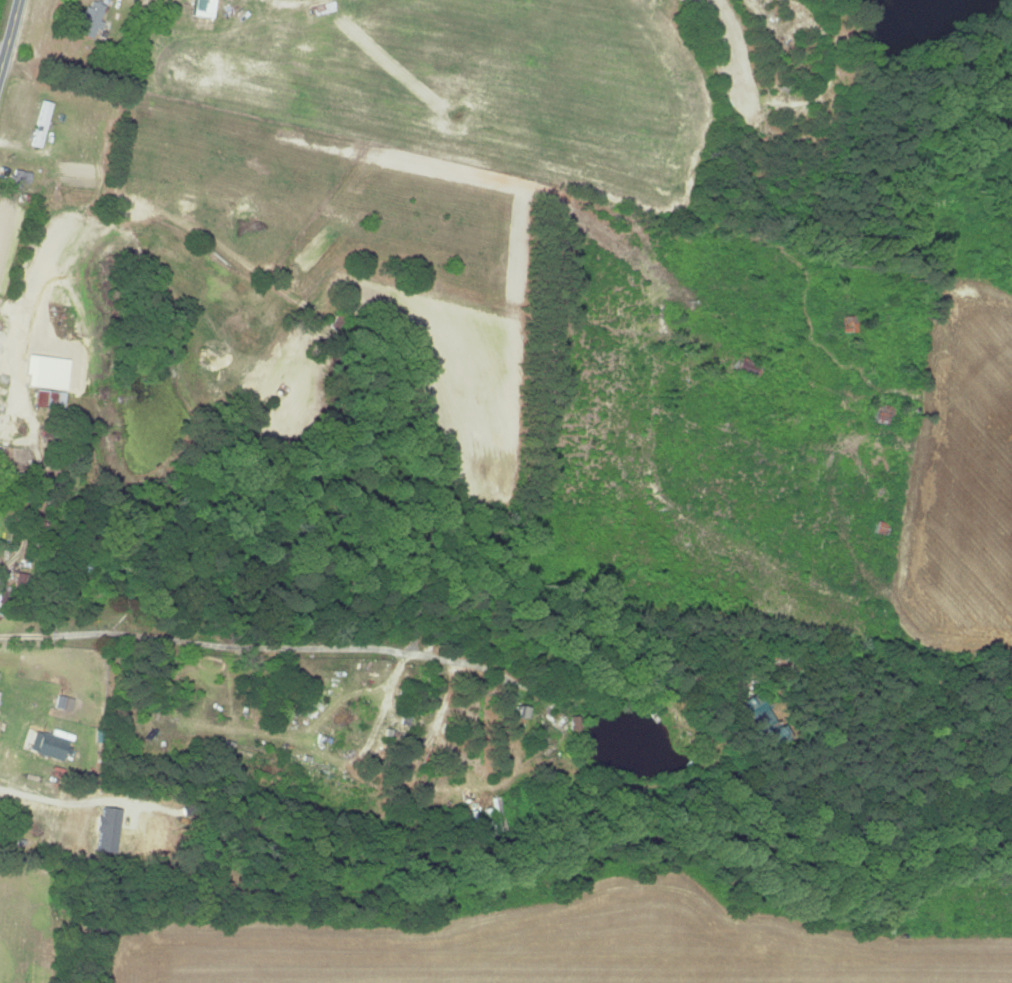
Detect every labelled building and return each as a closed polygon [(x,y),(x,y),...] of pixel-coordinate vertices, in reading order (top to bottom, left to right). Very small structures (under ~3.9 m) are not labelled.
[(104,5),(91,0),(87,0),(75,31),(98,40),(105,22),(98,20),(104,5)] [(210,17),(212,0),(193,0),(192,15),(210,17)] [(64,408),(65,390),(36,389),(35,407),(64,408)] [(26,574),(14,572),(12,586),(23,588),(26,574)] [(11,587),(0,585),(0,599),(8,601),(11,587)] [(758,694),(740,702),(759,743),(777,734),(758,694)] [(59,760),(65,739),(33,729),(26,750),(59,760)]
